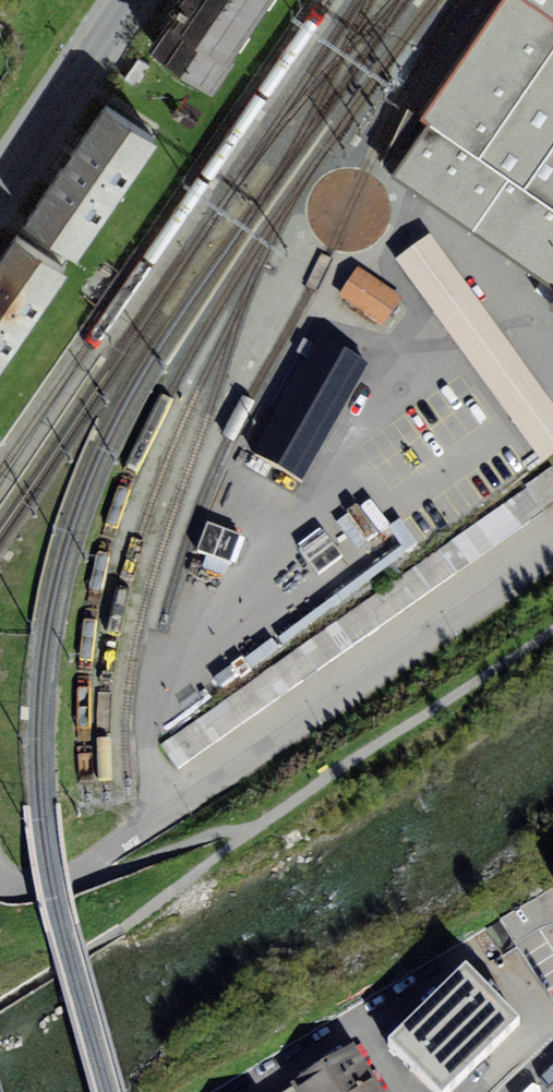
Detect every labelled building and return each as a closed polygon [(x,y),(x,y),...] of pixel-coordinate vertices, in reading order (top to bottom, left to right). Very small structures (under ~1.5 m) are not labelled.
[(257,28),(217,0),(185,0),(174,16),(149,52),(214,97),(235,65),(233,63),(257,28)] [(257,28),(277,0),(217,0),(257,28)] [(379,170),(552,287),(552,0),(503,0),(422,120),(407,110),(379,170)] [(149,68),(137,60),(124,81),(136,89),(149,68)] [(156,149),(101,112),(23,228),(77,264),(156,149)] [(431,233),(395,259),(542,461),(552,453),(552,401),(431,233)] [(15,241),(0,263),(0,376),(68,277),(15,241)] [(403,294),(357,266),(338,297),(384,325),(403,294)] [(335,414),(368,365),(341,346),(308,396),(335,414)] [(408,566),(420,586),(552,506),(552,478),(408,566)] [(208,515),(201,552),(235,559),(243,522),(208,515)] [(326,530),(298,548),(315,574),(343,556),(326,530)] [(435,1091),(450,1091),(520,1020),(465,967),(388,1045),(435,1091)] [(353,1043),(290,1083),(292,1086),(296,1091),(384,1091),(353,1043)]
